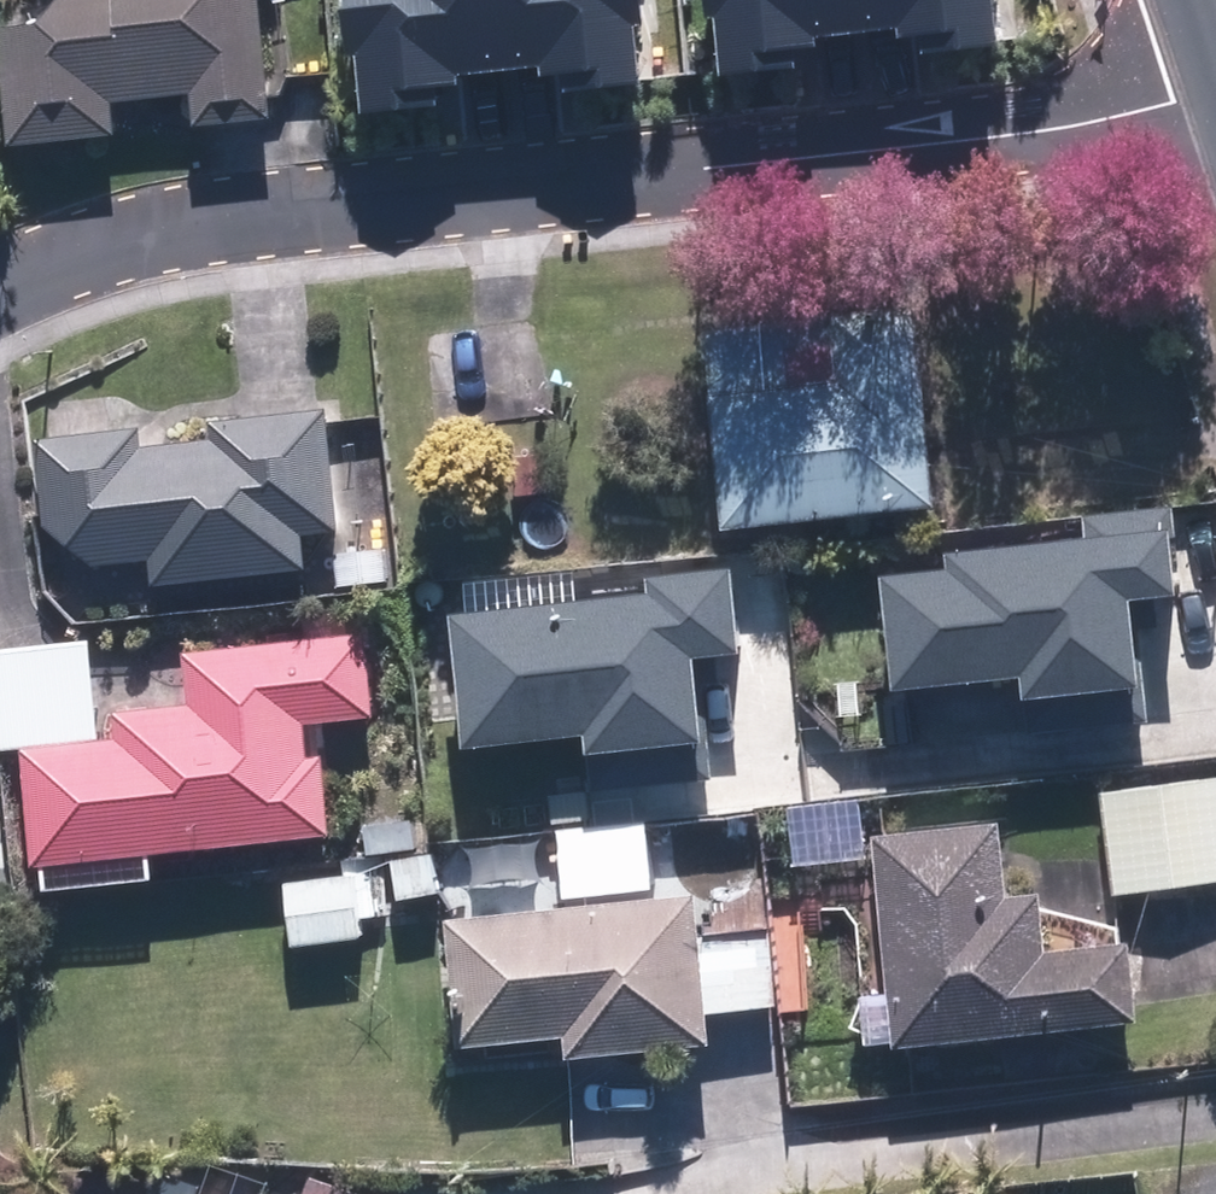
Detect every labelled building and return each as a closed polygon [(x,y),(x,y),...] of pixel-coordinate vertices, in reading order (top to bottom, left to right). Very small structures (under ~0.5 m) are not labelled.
[(286,113),(272,0),(64,0),(51,19),(7,24),(22,144),(128,131),(124,102),(203,93),(206,122),(286,113)] [(362,123),(470,116),(467,68),(565,62),(568,107),(665,101),(658,0),(354,0),(362,123)] [(712,90),(821,84),(818,36),(916,29),(919,74),(1015,68),(1011,0),(707,0),(712,90)] [(922,304),(707,331),(732,531),(948,507),(922,304)] [(144,430),(45,439),(52,527),(102,569),(161,563),(162,586),(314,571),(310,535),(343,532),(333,410),(215,423),(217,440),(147,446),(144,430)] [(344,589),(393,584),(389,547),(339,551),(344,589)] [(837,762),(881,707),(925,742),(1086,764),(1104,636),(977,618),(888,548),(837,612),(820,599),(808,613),(742,560),(680,638),(837,762)] [(691,561),(651,566),(655,596),(695,590),(691,561)] [(505,651),(650,637),(643,566),(497,581),(505,651)] [(454,634),(449,591),(420,594),(423,637),(454,634)] [(372,634),(188,652),(193,704),(118,712),(122,740),(27,750),(40,866),(338,835),(330,757),(317,758),(313,724),(380,718),(372,634)] [(1107,793),(1120,897),(1215,884),(1215,780),(1107,793)] [(799,868),(870,860),(864,803),(793,811),(799,868)] [(371,854),(421,847),(419,820),(369,825),(371,854)] [(1018,897),(1011,824),(883,836),(899,991),(872,994),(877,1050),(1149,1020),(1141,944),(1056,953),(1050,894),(1018,897)] [(571,900),(658,891),(652,826),(563,835),(571,900)] [(400,899),(442,894),(437,851),(395,856),(400,899)] [(298,949),(368,939),(367,921),(387,918),(382,877),(360,880),(359,873),(289,881),(298,949)] [(706,940),(701,895),(453,921),(465,1050),(573,1039),(575,1059),(719,1045),(715,1017),(778,1010),(771,934),(706,940)] [(314,1183),(310,1193),(349,1193),(314,1183)]
